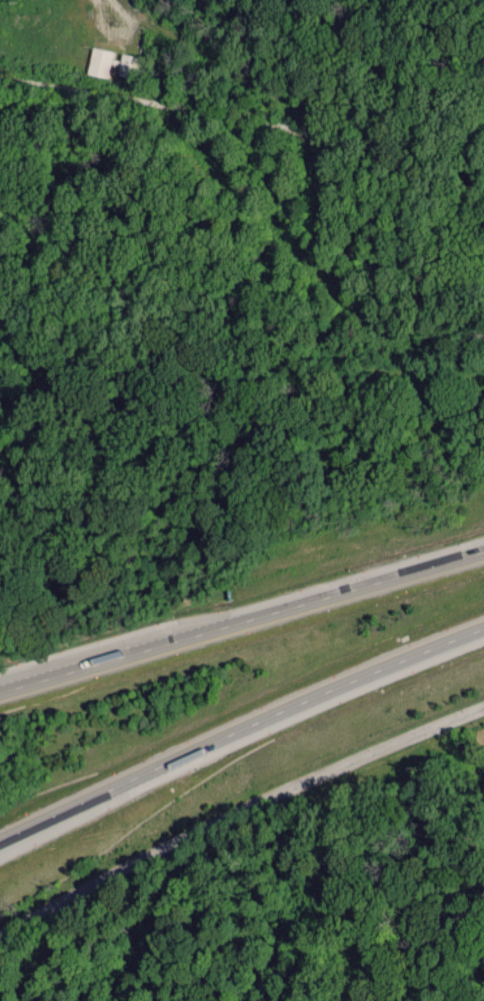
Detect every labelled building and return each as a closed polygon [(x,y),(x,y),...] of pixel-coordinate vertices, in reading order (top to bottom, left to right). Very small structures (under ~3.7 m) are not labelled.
[(89,71),(111,73),(114,49),(92,46),(89,71)]
